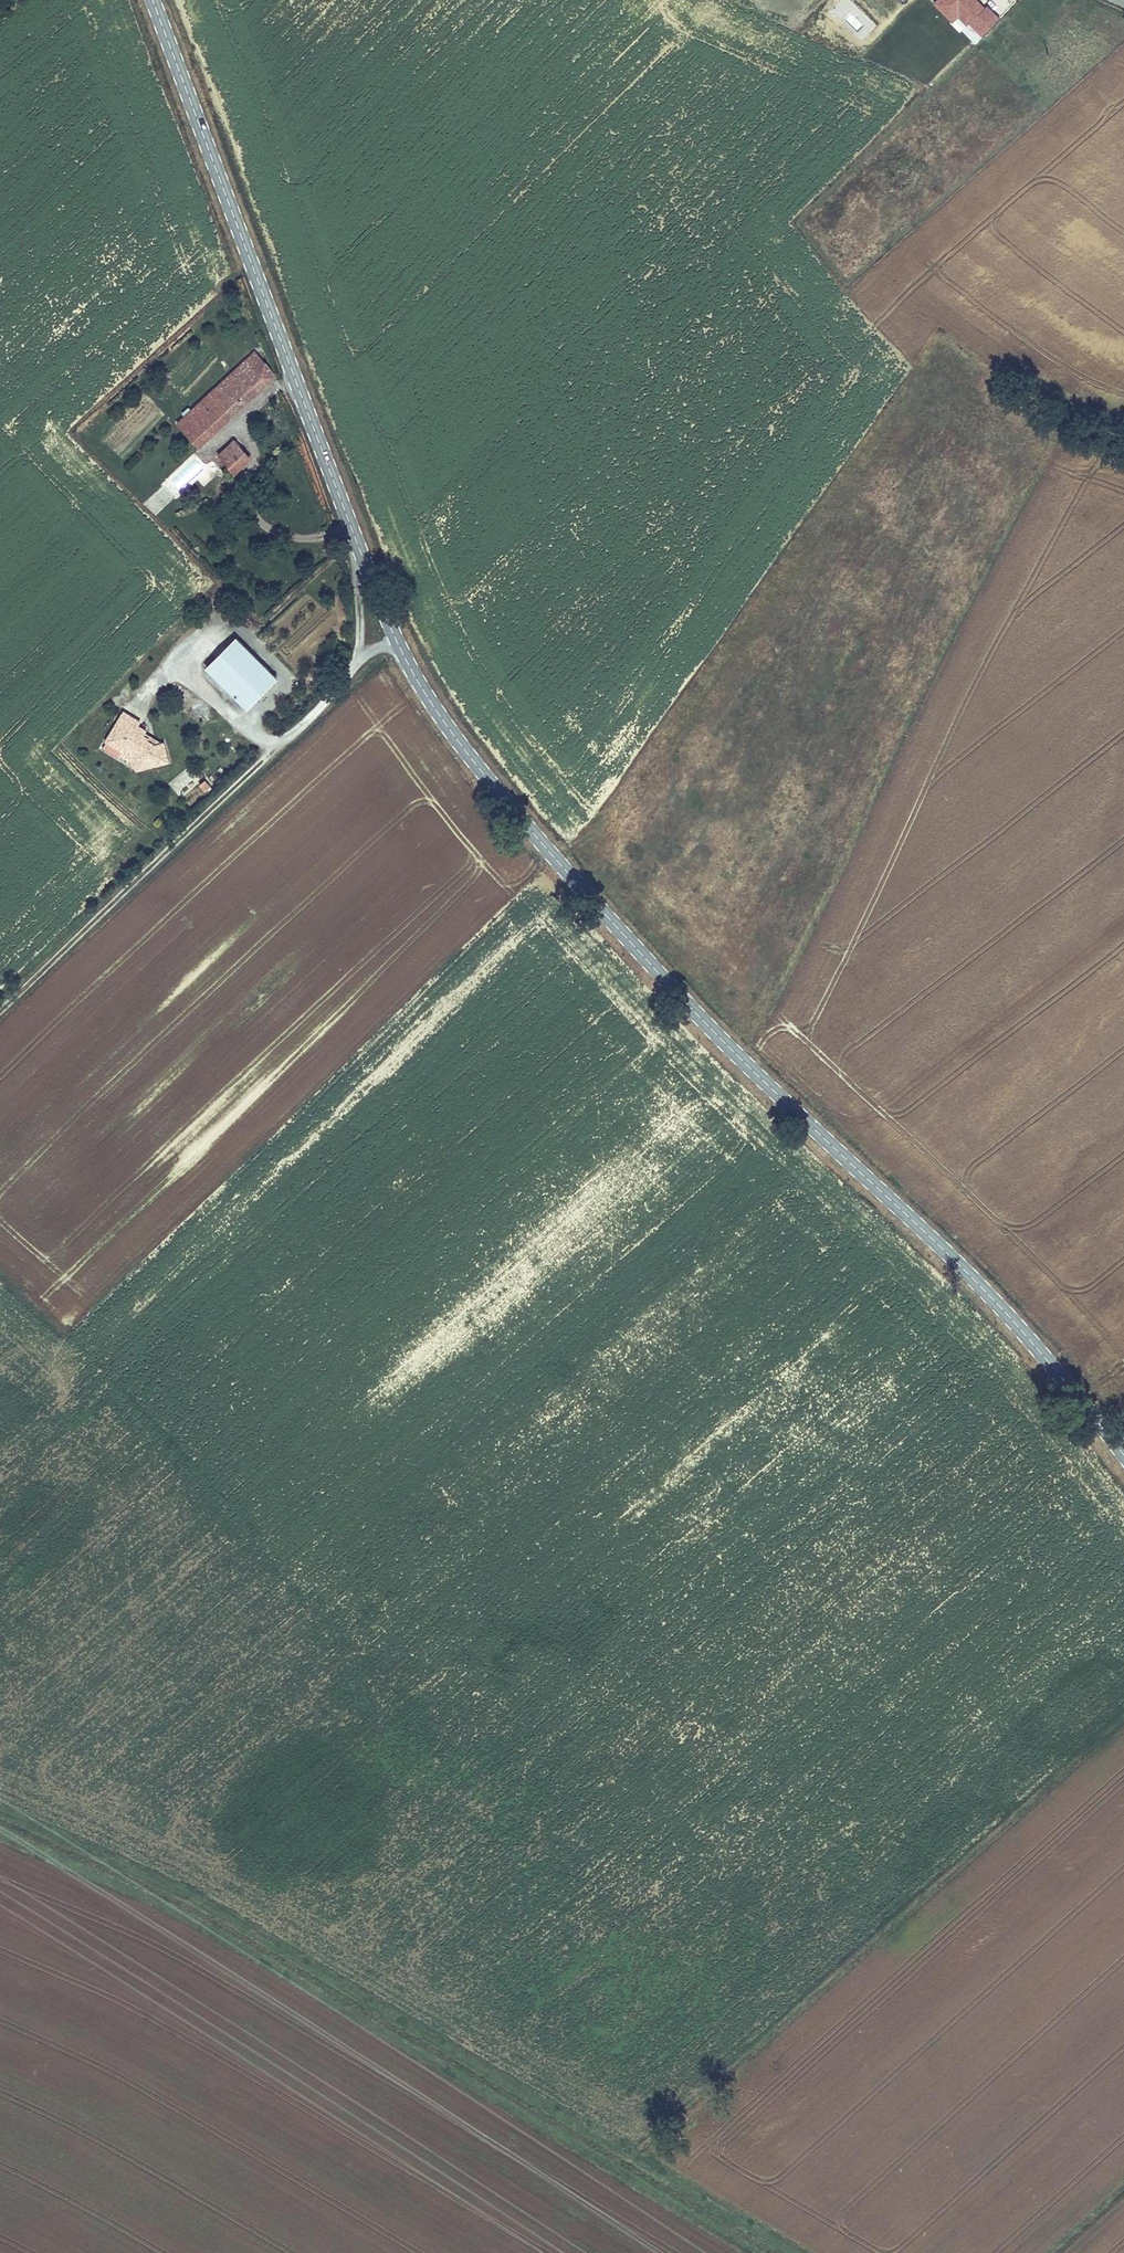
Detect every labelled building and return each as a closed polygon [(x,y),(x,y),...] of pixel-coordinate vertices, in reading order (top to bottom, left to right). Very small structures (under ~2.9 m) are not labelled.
[(934,3),(977,43),(1000,17),(987,4),(985,6),(980,0),(936,0),(934,3)] [(255,351),(248,357),(270,383),(277,376),(255,351)] [(178,420),(201,447),(270,383),(248,357),(178,420)] [(252,457),(234,438),(217,454),(235,473),(252,457)] [(242,643),(236,636),(205,666),(209,671),(242,643)] [(209,671),(248,709),(278,678),(242,643),(209,671)] [(98,748),(137,772),(169,763),(164,740),(161,741),(156,743),(149,739),(150,737),(144,734),(146,732),(147,729),(139,724),(141,721),(123,710),(98,748)] [(156,743),(161,741),(146,732),(144,734),(150,737),(149,739),(156,743)]
